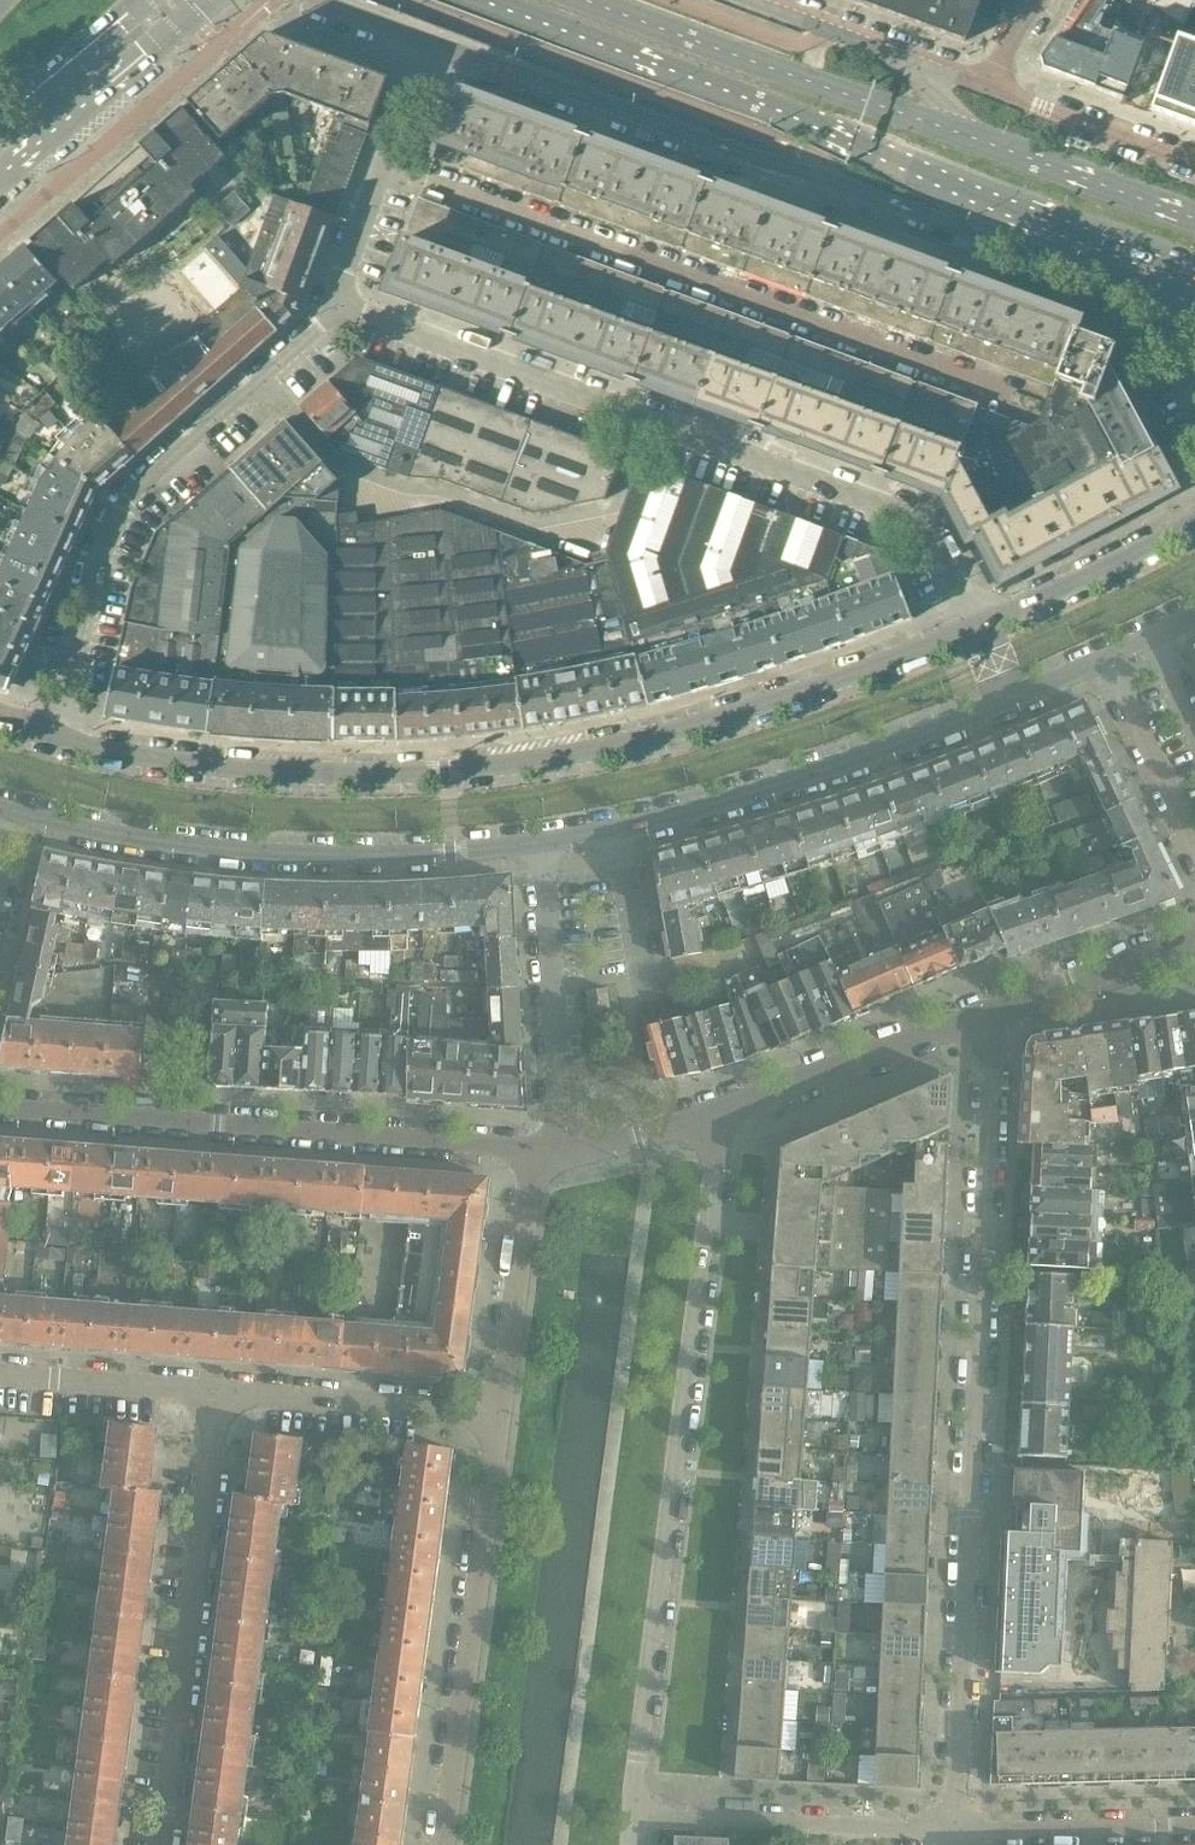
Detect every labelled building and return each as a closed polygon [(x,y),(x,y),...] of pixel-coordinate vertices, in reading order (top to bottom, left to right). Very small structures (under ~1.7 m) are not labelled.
[(896,17),(903,0),(851,0),(896,17)] [(896,17),(965,42),(980,0),(903,0),(896,17)] [(1068,19),(1102,31),(1102,29),(1113,33),(1115,28),(1119,19),(1123,14),(1129,5),(1132,0),(1081,0),(1068,19)] [(1156,2),(1152,0),(1132,0),(1129,5),(1147,17),(1156,2)] [(1104,58),(1113,33),(1102,29),(1102,31),(1068,19),(1053,41),(1104,58)] [(1123,100),(1146,39),(1115,28),(1113,33),(1104,58),(1093,89),(1123,100)] [(329,58),(296,46),(266,34),(241,56),(273,88),(273,100),(276,97),(287,96),(312,105),(329,58)] [(1146,39),(1123,100),(1150,110),(1173,46),(1147,36),(1146,39)] [(1150,110),(1194,126),(1194,44),(1177,37),(1173,46),(1150,110)] [(1104,58),(1053,41),(1039,61),(1041,63),(1043,68),(1042,70),(1093,89),(1104,58)] [(273,88),(241,56),(188,103),(223,143),(273,100),(273,88)] [(387,79),(329,58),(312,105),(370,127),(387,79)] [(435,158),(499,182),(524,115),(459,91),(435,158)] [(86,215),(75,202),(31,241),(74,289),(108,259),(113,265),(197,193),(193,188),(227,157),(183,107),(140,145),(151,158),(125,181),(122,178),(109,190),(112,192),(86,215)] [(287,113),(273,115),(276,139),(283,139),(286,158),(293,157),(287,113)] [(559,204),(584,137),(524,115),(499,182),(559,204)] [(367,134),(342,125),(336,140),(361,149),(367,134)] [(631,198),(645,160),(584,137),(559,204),(620,226),(631,198)] [(361,149),(336,140),(331,139),(326,152),(356,163),(361,149)] [(356,163),(326,152),(321,166),(351,177),(356,163)] [(682,249),(707,183),(645,160),(631,198),(620,226),(682,249)] [(351,177),(321,166),(316,180),(346,191),(351,177)] [(346,191),(316,180),(311,193),(341,205),(346,191)] [(746,273),(771,206),(707,183),(682,249),(746,273)] [(341,205),(311,193),(305,207),(335,218),(341,205)] [(233,194),(214,211),(231,229),(250,212),(233,194)] [(277,197),(248,269),(240,289),(241,291),(277,331),(294,316),(299,302),(304,303),(335,218),(305,207),(277,197)] [(386,290),(448,313),(481,223),(419,200),(386,290)] [(807,296),(832,229),(771,206),(746,273),(807,296)] [(481,223),(448,313),(510,336),(543,246),(481,223)] [(869,318),(894,252),(832,229),(807,296),(869,318)] [(220,237),(206,249),(240,289),(248,269),(220,237)] [(25,246),(0,268),(0,271),(33,308),(59,285),(25,246)] [(604,269),(543,246),(510,336),(571,359),(604,269)] [(929,340),(954,274),(894,252),(869,318),(929,340)] [(669,293),(604,269),(571,359),(636,382),(669,293)] [(0,271),(0,326),(6,333),(33,308),(0,271)] [(992,364),(1017,297),(954,274),(929,340),(992,364)] [(156,365),(98,415),(134,457),(277,331),(241,291),(218,311),(180,344),(173,337),(152,356),(155,360),(154,362),(156,365)] [(730,315),(669,293),(636,382),(697,405),(730,315)] [(1077,319),(1017,297),(992,364),(1053,386),(1058,370),(1073,331),(1077,319)] [(758,428),(792,338),(730,315),(697,405),(758,428)] [(1174,489),(1157,458),(1168,453),(1114,355),(1111,354),(1114,346),(1073,331),(1058,370),(1053,386),(1040,421),(1024,429),(1000,442),(966,430),(942,496),(966,541),(974,537),(999,582),(1075,541),(1174,489)] [(853,361),(792,338),(758,428),(820,450),(853,361)] [(441,388),(358,357),(357,356),(330,381),(351,405),(365,392),(410,409),(431,416),(441,388)] [(914,383),(853,361),(820,450),(880,473),(914,383)] [(327,440),(357,412),(351,405),(330,381),(300,408),(327,440)] [(942,496),(966,430),(976,406),(914,383),(880,473),(942,495),(942,496)] [(488,405),(441,388),(431,416),(418,450),(408,478),(442,480),(458,486),(488,405)] [(65,399),(57,390),(52,395),(59,403),(65,399)] [(357,412),(327,440),(339,453),(359,460),(365,445),(393,455),(397,442),(410,409),(365,392),(351,405),(357,412)] [(59,403),(52,395),(47,399),(55,407),(59,403)] [(55,407),(47,399),(43,403),(50,411),(55,407)] [(50,411),(43,403),(38,407),(45,416),(50,411)] [(524,511),(554,429),(488,405),(458,486),(524,511)] [(45,416),(38,407),(32,412),(40,420),(45,416)] [(410,409),(397,442),(418,450),(431,416),(410,409)] [(40,420),(32,412),(26,417),(24,415),(14,430),(18,433),(9,453),(19,457),(27,438),(29,440),(40,426),(36,423),(40,420)] [(134,457),(98,415),(95,413),(71,434),(95,453),(115,474),(134,457)] [(13,419),(4,416),(2,421),(10,425),(13,419)] [(2,421),(0,426),(8,430),(10,425),(2,421)] [(283,499),(323,464),(285,421),(227,471),(267,514),(283,499)] [(622,454),(554,429),(524,511),(533,514),(605,499),(622,454)] [(95,453),(71,434),(64,440),(52,456),(98,488),(115,474),(95,453)] [(397,442),(393,455),(387,470),(408,478),(418,450),(397,442)] [(365,445),(359,460),(387,470),(393,455),(365,445)] [(19,457),(9,453),(7,458),(16,462),(19,457)] [(98,488),(52,456),(42,470),(36,482),(64,499),(88,510),(97,489),(98,488)] [(16,462),(7,458),(4,464),(14,468),(16,462)] [(859,542),(640,461),(606,551),(609,560),(631,641),(664,631),(698,622),(731,611),(763,601),(827,580),(830,579),(839,554),(852,559),(859,542)] [(14,468),(4,464),(2,469),(12,473),(14,468)] [(2,469),(0,473),(0,475),(9,479),(12,473),(2,469)] [(218,660),(232,545),(267,514),(227,471),(157,533),(132,590),(120,646),(218,660)] [(0,475),(0,483),(6,486),(9,479),(0,475)] [(78,533),(88,510),(64,499),(36,482),(24,509),(78,533)] [(335,742),(337,517),(337,502),(283,499),(267,514),(232,545),(218,660),(215,683),(209,734),(249,737),(291,740),(335,742)] [(67,557),(78,533),(24,509),(13,533),(67,557)] [(440,511),(390,519),(399,741),(432,740),(461,737),(455,664),(440,511)] [(496,531),(440,511),(455,664),(461,737),(486,735),(525,730),(496,531)] [(356,513),(337,517),(335,742),(399,741),(390,519),(358,525),(356,513)] [(586,564),(496,531),(525,730),(566,723),(606,715),(649,705),(631,641),(609,560),(586,564)] [(57,580),(67,557),(13,533),(3,556),(57,580)] [(893,575),(884,551),(859,542),(852,559),(839,554),(830,579),(827,580),(850,642),(911,619),(906,606),(911,601),(906,587),(899,587),(894,574),(893,575)] [(3,556),(0,555),(0,583),(46,604),(57,580),(3,556)] [(827,580),(763,601),(784,664),(850,642),(827,580)] [(0,583),(0,611),(5,613),(36,627),(46,604),(0,583)] [(763,601),(731,611),(698,622),(717,686),(784,664),(763,601)] [(5,613),(0,626),(1,627),(0,630),(0,690),(0,691),(9,686),(36,627),(5,613)] [(698,622),(664,631),(631,641),(649,705),(717,686),(698,622)] [(209,734),(215,683),(218,660),(120,646),(105,717),(146,725),(209,734)] [(1111,753),(1104,738),(1086,702),(1040,722),(1019,730),(1040,786),(1086,766),(1111,753)] [(1019,730),(997,739),(975,749),(995,804),(1040,786),(1019,730)] [(975,749),(951,758),(930,766),(950,820),(995,804),(975,749)] [(1133,799),(1111,753),(1086,766),(1097,788),(1106,807),(1109,812),(1133,799)] [(930,766),(907,774),(884,782),(905,837),(950,820),(930,766)] [(884,782),(839,798),(858,855),(905,837),(884,782)] [(1072,800),(1053,807),(1059,823),(1094,811),(1088,794),(1072,800)] [(839,798),(817,805),(795,812),(812,868),(858,855),(839,798)] [(1155,844),(1137,807),(1133,799),(1109,812),(1111,817),(1107,818),(1092,823),(1096,834),(1095,834),(1097,839),(1101,849),(1110,846),(1123,842),(1126,848),(1134,851),(1135,853),(1155,844)] [(795,812),(771,820),(749,826),(766,885),(813,871),(812,868),(795,812)] [(1038,813),(1027,817),(1030,823),(1035,821),(1041,819),(1038,813)] [(1017,821),(1019,827),(1025,825),(1030,823),(1027,817),(1017,821)] [(1044,829),(1041,819),(1035,821),(1038,831),(1044,829)] [(1038,831),(1035,821),(1030,823),(1033,832),(1038,831)] [(1033,832),(1030,823),(1025,825),(1028,834),(1033,832)] [(1096,834),(1092,823),(1087,825),(1090,836),(1095,834),(1096,834)] [(1028,834),(1025,825),(1019,827),(1022,836),(1028,834)] [(1090,836),(1087,825),(1080,827),(1084,838),(1090,836)] [(749,826),(726,833),(702,840),(719,899),(766,885),(749,826)] [(993,829),(980,833),(983,839),(988,837),(995,834),(993,829)] [(1078,840),(1074,830),(1069,831),(1073,842),(1078,840)] [(1069,831),(1064,833),(1067,844),(1073,842),(1069,831)] [(972,843),(978,841),(983,839),(980,833),(970,837),(972,843)] [(1067,844),(1064,833),(1056,836),(1060,846),(1067,844)] [(995,834),(988,837),(992,847),(999,845),(995,834)] [(1060,846),(1056,836),(1049,838),(1053,848),(1060,846)] [(992,847),(988,837),(983,839),(987,849),(992,847)] [(983,839),(978,841),(981,851),(987,849),(983,839)] [(1101,849),(1097,839),(1091,841),(1095,851),(1101,849)] [(719,899),(702,840),(654,853),(664,911),(689,906),(696,905),(719,899)] [(1078,840),(1073,842),(1067,844),(1069,848),(1079,845),(1078,840)] [(978,841),(972,843),(975,853),(981,851),(978,841)] [(1067,844),(1060,846),(1053,848),(1055,853),(1069,848),(1067,844)] [(1155,844),(1135,853),(1139,861),(1110,871),(1126,916),(1180,896),(1155,844)] [(1017,849),(1011,852),(1014,862),(1021,860),(1017,849)] [(75,858),(51,853),(46,852),(34,908),(58,913),(57,916),(64,917),(75,858)] [(1011,852),(1005,853),(1009,864),(1014,862),(1011,852)] [(1009,864),(1005,853),(998,856),(1002,866),(1009,864)] [(1002,866),(998,856),(992,858),(996,868),(1002,866)] [(89,921),(99,863),(75,858),(64,917),(89,921)] [(943,870),(939,860),(916,868),(920,879),(922,878),(937,872),(943,870)] [(1021,860),(1014,862),(1009,864),(1010,869),(1023,865),(1021,860)] [(112,925),(123,867),(99,863),(89,921),(112,925)] [(1009,864),(1002,866),(996,868),(998,873),(1010,869),(1009,864)] [(137,929),(146,870),(123,867),(112,925),(137,929)] [(162,934),(170,874),(146,870),(137,929),(162,934)] [(1110,871),(1081,881),(1051,892),(1067,937),(1126,916),(1110,871)] [(940,879),(937,872),(922,878),(925,885),(940,879)] [(187,937),(193,877),(170,874),(162,934),(187,937)] [(896,887),(893,876),(869,885),(872,895),(896,887)] [(211,939),(218,880),(193,877),(187,937),(211,939)] [(511,877),(484,880),(454,882),(458,930),(490,927),(514,926),(512,882),(511,877)] [(961,967),(947,933),(945,929),(939,917),(933,903),(932,901),(928,892),(925,885),(922,878),(920,879),(896,887),(872,895),(916,987),(961,967)] [(943,885),(940,879),(925,885),(928,892),(939,887),(943,885)] [(237,942),(242,881),(218,880),(211,939),(237,942)] [(263,931),(266,884),(242,881),(237,942),(260,943),(262,931),(263,931)] [(454,882),(391,886),(392,933),(458,930),(454,882)] [(295,933),(297,885),(266,884),(263,931),(295,933)] [(327,934),(329,886),(297,885),(295,933),(327,934)] [(360,933),(359,886),(329,886),(327,934),(360,933)] [(392,933),(391,886),(359,886),(360,933),(392,933)] [(939,887),(928,892),(932,901),(943,897),(939,887)] [(1051,892),(1023,902),(1022,899),(990,909),(1006,948),(1009,958),(1067,937),(1051,892)] [(916,987),(872,895),(816,914),(842,973),(859,1012),(916,987)] [(701,955),(697,930),(711,926),(708,916),(701,918),(695,920),(691,920),(690,911),(689,906),(664,911),(673,960),(701,955)] [(56,942),(60,928),(55,927),(57,916),(58,913),(34,908),(22,964),(50,971),(51,968),(65,964),(68,949),(69,944),(68,944),(56,942)] [(701,918),(698,909),(690,911),(691,920),(695,920),(701,918)] [(990,909),(964,921),(945,929),(947,933),(961,967),(971,963),(972,966),(988,959),(986,956),(1006,948),(990,909)] [(842,973),(816,914),(792,923),(813,973),(835,1022),(859,1012),(842,973)] [(514,926),(490,927),(491,939),(486,939),(487,958),(516,956),(514,926)] [(60,928),(56,942),(68,944),(69,944),(71,930),(60,928)] [(733,930),(722,934),(727,946),(738,942),(733,930)] [(758,935),(755,936),(765,963),(779,957),(778,955),(772,942),(767,932),(758,935)] [(712,938),(716,950),(727,946),(722,934),(712,938)] [(99,942),(96,942),(86,940),(86,946),(84,963),(96,963),(99,942)] [(125,941),(122,960),(134,961),(136,942),(125,941)] [(150,944),(136,942),(134,961),(147,963),(150,944)] [(68,949),(65,964),(84,963),(86,946),(69,944),(68,949)] [(184,966),(185,951),(174,949),(172,965),(184,966)] [(197,968),(199,953),(185,951),(184,966),(197,968)] [(234,971),(236,957),(224,956),(222,970),(234,971)] [(445,956),(445,967),(463,968),(464,957),(445,956)] [(516,956),(487,958),(489,989),(518,987),(516,956)] [(282,958),(281,975),(293,975),(294,959),(282,958)] [(305,959),(294,959),(293,975),(305,976),(305,959)] [(347,961),(347,978),(359,978),(360,962),(347,961)] [(371,962),(360,962),(359,978),(370,979),(371,962)] [(50,971),(22,964),(9,1020),(31,1022),(34,1008),(44,999),(50,973),(50,971)] [(412,964),(411,981),(424,981),(425,965),(412,964)] [(437,965),(425,965),(424,981),(436,982),(437,965)] [(792,1041),(769,991),(758,966),(738,976),(771,1050),(792,1041)] [(479,972),(466,972),(442,971),(442,982),(466,983),(479,983),(479,972)] [(835,1022),(813,973),(790,982),(812,1032),(835,1022)] [(771,1050),(738,976),(725,982),(732,1005),(748,1060),(771,1050)] [(325,992),(325,982),(310,982),(310,991),(325,992)] [(812,1032),(790,982),(769,991),(792,1041),(812,1032)] [(466,1104),(473,1022),(467,1022),(469,988),(448,987),(447,998),(431,997),(429,1018),(423,1019),(423,1011),(412,1010),(408,1097),(408,1100),(466,1104)] [(524,1109),(518,987),(489,989),(491,1012),(492,1021),(473,1022),(466,1104),(524,1109)] [(609,989),(586,992),(590,1021),(613,1018),(609,989)] [(704,993),(708,1006),(717,1003),(713,990),(704,993)] [(408,1097),(412,1010),(412,993),(391,992),(390,1030),(385,1029),(382,1095),(408,1097)] [(658,1005),(663,1025),(687,1019),(680,998),(658,1005)] [(269,1004),(216,1002),(214,1031),(240,1034),(267,1035),(269,1004)] [(732,1005),(709,1012),(725,1066),(748,1060),(732,1005)] [(330,1093),(333,1027),(334,1009),(334,1007),(308,1006),(307,1028),(303,1092),(330,1093)] [(356,1094),(359,1028),(359,1023),(353,1023),(354,1010),(334,1009),(333,1027),(330,1093),(356,1094)] [(709,1012),(687,1019),(702,1073),(725,1066),(709,1012)] [(1178,1016),(1188,1089),(1194,1088),(1194,1014),(1178,1016)] [(1188,1089),(1178,1016),(1155,1020),(1164,1079),(1172,1077),(1174,1090),(1181,1090),(1188,1089)] [(687,1019),(663,1025),(678,1077),(702,1073),(687,1019)] [(9,1020),(0,1062),(0,1068),(35,1071),(39,1022),(31,1022),(9,1020)] [(1164,1079),(1155,1020),(1129,1023),(1139,1082),(1164,1079)] [(107,1076),(111,1028),(39,1022),(35,1071),(107,1076)] [(1140,1091),(1139,1082),(1129,1023),(1106,1027),(1115,1089),(1117,1106),(1132,1103),(1130,1092),(1140,1091)] [(663,1025),(645,1030),(654,1082),(678,1077),(663,1025)] [(1115,1089),(1106,1027),(1082,1030),(1090,1081),(1093,1098),(1102,1096),(1101,1091),(1115,1089)] [(142,1079),(146,1031),(111,1028),(107,1076),(142,1079)] [(294,1050),(266,1048),(264,1090),(303,1092),(307,1028),(295,1028),(294,1050)] [(385,1029),(359,1028),(356,1094),(382,1095),(385,1029)] [(1090,1081),(1082,1030),(1033,1038),(1027,1046),(1025,1077),(1049,1079),(1048,1084),(1090,1081)] [(240,1034),(214,1031),(210,1080),(217,1087),(238,1088),(240,1034)] [(267,1035),(240,1034),(238,1088),(264,1090),(266,1048),(267,1035)] [(873,1303),(875,1271),(900,1272),(900,1274),(943,1276),(946,1219),(953,1075),(782,1150),(777,1217),(774,1266),(817,1270),(817,1268),(848,1270),(847,1290),(857,1291),(857,1302),(873,1303)] [(1093,1121),(1090,1102),(1089,1098),(1093,1098),(1090,1081),(1048,1084),(1049,1079),(1025,1077),(1023,1117),(1093,1121)] [(1188,1089),(1181,1090),(1183,1102),(1167,1105),(1168,1115),(1184,1112),(1190,1112),(1194,1111),(1194,1088),(1188,1089)] [(1190,1112),(1192,1125),(1186,1125),(1187,1135),(1194,1134),(1194,1111),(1190,1112)] [(1124,1147),(1120,1122),(1102,1121),(1093,1121),(1023,1117),(1022,1142),(1095,1146),(1108,1147),(1114,1147),(1124,1147)] [(1,1186),(48,1189),(52,1144),(0,1140),(0,1193),(1,1186)] [(1094,1168),(1094,1155),(1095,1146),(1022,1142),(1022,1144),(1024,1145),(1024,1154),(1033,1154),(1033,1165),(1094,1168)] [(115,1149),(52,1144),(48,1189),(112,1194),(115,1149)] [(178,1154),(115,1149),(112,1194),(174,1199),(178,1154)] [(240,1159),(178,1154),(174,1199),(237,1204),(240,1159)] [(302,1164),(240,1159),(237,1204),(299,1209),(302,1164)] [(365,1169),(302,1164),(299,1209),(361,1214),(365,1169)] [(1093,1181),(1094,1168),(1033,1165),(1032,1179),(1035,1179),(1034,1185),(1098,1189),(1098,1181),(1093,1181)] [(469,1177),(365,1169),(361,1214),(378,1215),(377,1225),(406,1227),(394,1325),(358,1322),(357,1328),(348,1327),(344,1370),(464,1379),(490,1178),(469,1177)] [(1194,1181),(1153,1186),(1159,1230),(1194,1225),(1194,1180),(1194,1181)] [(1098,1203),(1098,1189),(1034,1185),(1033,1211),(1099,1215),(1099,1218),(1104,1219),(1104,1208),(1100,1208),(1100,1203),(1098,1203)] [(11,1222),(14,1203),(0,1201),(0,1221),(11,1222)] [(1098,1233),(1099,1218),(1099,1215),(1033,1211),(1031,1238),(1097,1241),(1097,1244),(1103,1244),(1103,1234),(1098,1233)] [(0,1221),(0,1240),(9,1241),(11,1222),(0,1221)] [(45,1227),(44,1243),(66,1245),(70,1245),(71,1229),(45,1227)] [(85,1231),(84,1246),(105,1247),(106,1233),(85,1231)] [(1097,1257),(1097,1244),(1097,1241),(1031,1238),(1030,1266),(1100,1270),(1100,1280),(1158,1282),(1159,1272),(1112,1270),(1112,1264),(1101,1264),(1102,1257),(1097,1257)] [(0,1240),(0,1260),(6,1261),(9,1241),(0,1240)] [(66,1249),(65,1261),(74,1262),(75,1246),(70,1245),(66,1245),(66,1249)] [(51,1260),(65,1261),(66,1249),(51,1248),(51,1260)] [(163,1253),(163,1263),(173,1264),(174,1254),(170,1254),(163,1253)] [(201,1256),(200,1275),(219,1276),(220,1258),(201,1256)] [(268,1264),(268,1271),(284,1272),(284,1264),(268,1264)] [(815,1300),(817,1270),(774,1266),(771,1297),(815,1300)] [(1075,1328),(1078,1276),(1030,1273),(1027,1326),(1075,1328)] [(942,1306),(943,1276),(900,1274),(899,1304),(942,1306)] [(812,1329),(815,1300),(771,1297),(769,1326),(812,1329)] [(31,1346),(34,1303),(0,1300),(0,1344),(31,1346)] [(97,1308),(34,1303),(31,1346),(94,1351),(97,1308)] [(856,1332),(872,1333),(873,1303),(858,1303),(856,1332)] [(940,1336),(942,1306),(899,1304),(897,1334),(940,1336)] [(159,1313),(97,1308),(94,1351),(156,1356),(159,1313)] [(222,1317),(159,1313),(156,1356),(219,1360),(222,1317)] [(285,1322),(222,1317),(219,1360),(282,1365),(285,1322)] [(348,1327),(285,1322),(282,1365),(344,1370),(348,1327)] [(810,1360),(812,1329),(769,1326),(767,1357),(810,1360)] [(1072,1394),(1075,1328),(1027,1326),(1023,1403),(1071,1405),(1072,1394)] [(939,1366),(940,1336),(897,1334),(896,1364),(939,1366)] [(1188,1368),(1185,1344),(1176,1345),(1179,1370),(1188,1368)] [(808,1390),(810,1360),(767,1357),(765,1387),(808,1390)] [(937,1396),(939,1366),(896,1364),(894,1394),(937,1396)] [(808,1390),(765,1387),(763,1417),(806,1420),(808,1390)] [(936,1426),(937,1396),(894,1394),(893,1424),(936,1426)] [(1069,1458),(1070,1422),(1070,1419),(1071,1405),(1023,1403),(1021,1456),(1069,1458)] [(850,1408),(850,1421),(864,1422),(865,1408),(850,1408)] [(804,1450),(806,1420),(763,1417),(760,1447),(804,1450)] [(935,1456),(936,1426),(893,1424),(891,1454),(935,1456)] [(158,1431),(113,1425),(107,1468),(101,1468),(99,1486),(105,1487),(150,1493),(158,1431)] [(62,1426),(60,1444),(72,1446),(75,1441),(77,1428),(62,1426)] [(249,1498),(282,1502),(294,1504),(303,1442),(257,1435),(249,1498)] [(833,1435),(832,1451),(846,1451),(847,1436),(833,1435)] [(850,1435),(849,1448),(857,1449),(858,1436),(850,1435)] [(454,1450),(407,1444),(397,1518),(445,1524),(454,1450)] [(801,1480),(804,1450),(760,1447),(758,1477),(801,1480)] [(1151,1468),(1151,1458),(1143,1458),(1142,1454),(1141,1453),(1140,1452),(1139,1452),(1137,1452),(1135,1453),(1135,1454),(1135,1455),(1135,1457),(1118,1456),(1118,1466),(1151,1468)] [(933,1486),(935,1456),(891,1454),(890,1484),(933,1486)] [(848,1465),(847,1480),(858,1481),(858,1466),(848,1465)] [(834,1482),(846,1482),(846,1468),(835,1467),(834,1482)] [(1085,1472),(1015,1469),(1014,1506),(1018,1506),(1016,1533),(1002,1532),(996,1673),(1041,1675),(1042,1674),(1050,1667),(1063,1668),(1068,1560),(1095,1561),(1103,1555),(1104,1523),(1098,1516),(1089,1516),(1090,1515),(1083,1508),(1085,1472)] [(799,1510),(801,1480),(758,1477),(756,1507),(799,1510)] [(932,1517),(933,1486),(890,1484),(888,1514),(932,1517)] [(162,1494),(150,1493),(105,1487),(102,1505),(114,1506),(108,1553),(153,1559),(162,1494)] [(237,1496),(229,1559),(274,1565),(282,1502),(249,1498),(237,1496)] [(847,1497),(846,1511),(859,1512),(860,1498),(847,1497)] [(830,1501),(829,1512),(844,1512),(844,1502),(830,1501)] [(813,1541),(815,1511),(799,1510),(756,1507),(754,1537),(797,1540),(813,1541)] [(829,1512),(828,1524),(843,1525),(844,1512),(829,1512)] [(930,1547),(932,1517),(888,1514),(887,1545),(930,1547)] [(445,1524),(397,1518),(388,1589),(435,1595),(445,1524)] [(335,1527),(333,1542),(345,1544),(347,1529),(335,1527)] [(843,1528),(842,1541),(851,1541),(852,1528),(843,1528)] [(33,1537),(32,1548),(42,1549),(43,1538),(33,1537)] [(795,1570),(797,1540),(754,1537),(751,1567),(795,1570)] [(1168,1542),(1121,1541),(1120,1564),(1126,1564),(1125,1576),(1119,1576),(1118,1611),(1108,1610),(1107,1634),(1116,1635),(1116,1649),(1122,1649),(1121,1668),(1133,1669),(1132,1692),(1165,1690),(1166,1651),(1167,1651),(1168,1646),(1174,1647),(1174,1637),(1168,1637),(1172,1566),(1177,1566),(1178,1546),(1173,1546),(1173,1543),(1168,1542)] [(828,1542),(827,1558),(841,1559),(842,1543),(828,1542)] [(929,1577),(930,1547),(887,1545),(885,1575),(929,1577)] [(153,1559),(108,1553),(100,1615),(145,1621),(153,1559)] [(274,1565),(229,1559),(220,1622),(266,1628),(274,1565)] [(793,1600),(795,1570),(751,1567),(749,1597),(793,1600)] [(927,1607),(929,1577),(885,1575),(884,1605),(927,1607)] [(826,1588),(825,1602),(837,1602),(838,1589),(826,1588)] [(435,1595),(388,1589),(378,1661),(426,1667),(435,1595)] [(790,1630),(793,1600),(749,1597),(747,1627),(790,1630)] [(851,1633),(852,1603),(838,1602),(837,1617),(836,1633),(851,1633)] [(926,1637),(927,1607),(884,1605),(882,1635),(926,1637)] [(145,1621),(100,1615),(92,1677),(137,1683),(145,1621)] [(820,1616),(819,1632),(836,1633),(837,1617),(820,1616)] [(266,1628),(220,1622),(212,1684),(258,1690),(266,1628)] [(788,1660),(790,1630),(747,1627),(745,1657),(788,1660)] [(924,1667),(926,1637),(882,1635),(881,1665),(924,1667)] [(821,1637),(820,1648),(831,1648),(831,1637),(821,1637)] [(786,1690),(788,1660),(745,1657),(743,1687),(786,1690)] [(426,1667),(378,1661),(369,1732),(371,1733),(416,1739),(426,1667)] [(832,1682),(833,1666),(822,1665),(821,1682),(832,1682)] [(923,1697),(924,1667),(881,1665),(879,1695),(923,1697)] [(137,1683),(92,1677),(84,1738),(129,1744),(137,1683)] [(836,1677),(835,1690),(848,1691),(849,1677),(836,1677)] [(258,1690),(212,1684),(204,1746),(249,1752),(258,1690)] [(784,1720),(786,1690),(743,1687),(740,1717),(784,1720)] [(1194,1690),(1178,1690),(1178,1700),(1194,1700),(1194,1690)] [(833,1694),(832,1708),(846,1709),(846,1695),(833,1694)] [(921,1727),(923,1697),(879,1695),(878,1725),(921,1727)] [(1145,1707),(1145,1697),(1130,1697),(1130,1707),(1145,1707)] [(1160,1697),(1145,1697),(1145,1707),(1161,1706),(1160,1697)] [(1095,1698),(1080,1699),(1080,1708),(1095,1708),(1095,1698)] [(1110,1698),(1095,1698),(1095,1708),(1110,1707),(1110,1698)] [(1026,1709),(1026,1700),(994,1701),(993,1738),(994,1738),(994,1736),(998,1736),(998,1764),(993,1764),(993,1762),(992,1762),(991,1779),(992,1778),(999,1785),(998,1786),(1046,1785),(1045,1732),(1014,1733),(1013,1719),(1021,1718),(1021,1709),(1026,1709)] [(1044,1715),(1044,1700),(1035,1700),(1035,1715),(1044,1715)] [(1053,1700),(1044,1700),(1044,1715),(1054,1715),(1053,1700)] [(817,1706),(816,1722),(829,1723),(829,1707),(817,1706)] [(781,1750),(784,1720),(740,1717),(738,1747),(781,1750)] [(920,1757),(921,1727),(878,1725),(877,1755),(920,1757)] [(1146,1730),(1148,1782),(1194,1781),(1194,1728),(1146,1730)] [(1146,1730),(1095,1731),(1097,1784),(1148,1782),(1146,1730)] [(1095,1731),(1045,1732),(1046,1785),(1097,1784),(1095,1731)] [(416,1739),(371,1733),(362,1806),(407,1811),(416,1739)] [(15,1739),(0,1737),(0,1753),(13,1754),(15,1739)] [(129,1744),(84,1738),(76,1801),(121,1807),(129,1744)] [(249,1752),(204,1746),(196,1807),(241,1814),(249,1752)] [(779,1782),(781,1750),(738,1747),(736,1779),(779,1782)] [(918,1789),(920,1757),(877,1755),(875,1786),(918,1789)] [(314,1760),(313,1773),(326,1775),(327,1761),(314,1760)] [(76,1801),(70,1844),(116,1844),(121,1807),(76,1801)] [(362,1806),(356,1844),(403,1844),(407,1811),(362,1806)] [(196,1807),(191,1844),(237,1844),(241,1814),(196,1807)] [(10,1817),(7,1841),(22,1843),(25,1819),(10,1817)] [(730,1839),(675,1836),(674,1844),(729,1844),(730,1839)]
